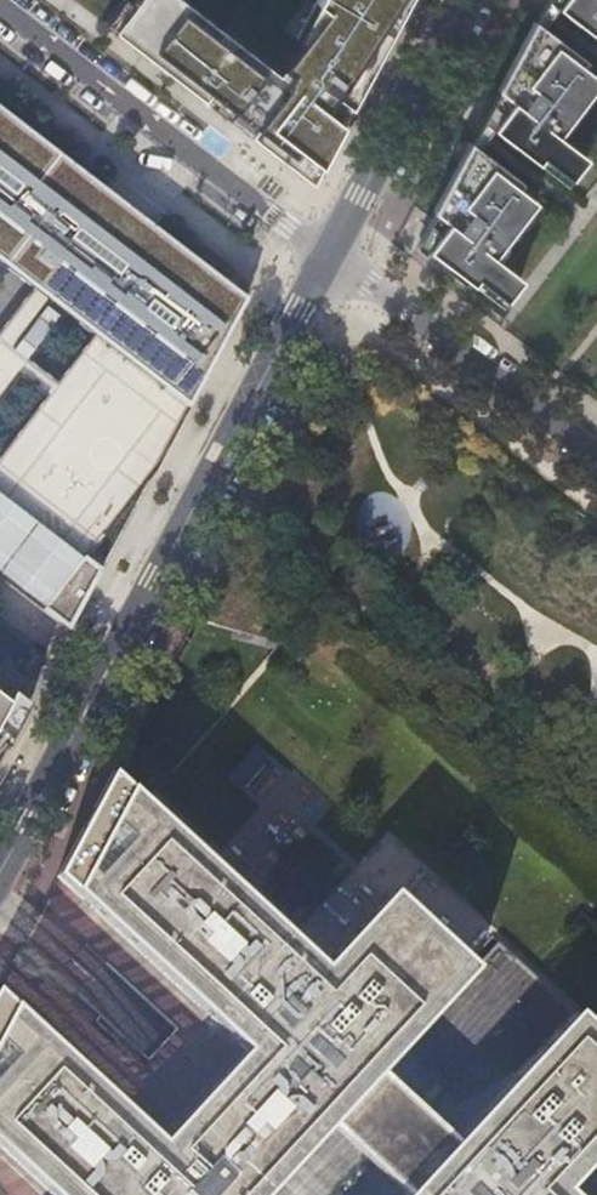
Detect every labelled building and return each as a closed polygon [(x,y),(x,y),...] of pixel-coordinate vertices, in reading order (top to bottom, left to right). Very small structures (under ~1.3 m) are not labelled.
[(294,37),(298,40),(274,71),(182,0),(134,0),(112,29),(235,123),(308,180),(342,116),(404,0),(314,0),(294,37)] [(556,7),(596,38),(596,0),(561,0),(556,7)] [(585,157),(557,135),(596,82),(596,77),(580,64),(584,60),(535,22),(498,91),(511,101),(491,127),(535,161),(539,156),(568,178),(585,157)] [(11,120),(0,111),(0,134),(11,120)] [(11,120),(0,134),(0,265),(31,289),(65,315),(92,336),(63,373),(51,389),(0,455),(0,578),(67,629),(100,569),(84,557),(155,466),(172,435),(160,426),(168,416),(179,402),(187,407),(234,320),(245,300),(78,171),(71,166),(11,120)] [(504,299),(520,278),(492,256),(535,200),(516,186),(519,181),(471,143),(434,212),(447,222),(427,249),(470,282),(475,277),(504,299)] [(24,368),(51,389),(63,373),(35,353),(65,315),(31,289),(0,330),(0,398),(24,368)] [(27,707),(0,686),(0,758),(27,707)] [(227,779),(260,807),(226,847),(264,879),(327,804),(256,745),(227,779)] [(330,1125),(407,1194),(406,1194),(566,1194),(562,1191),(596,1153),(596,1037),(572,1013),(456,1139),(380,1070),(474,968),(391,893),(322,967),(129,792),(112,776),(110,775),(73,844),(55,879),(73,896),(244,1050),(161,1140),(13,1007),(0,995),(0,1149),(51,1194),(266,1194),(330,1125)]
